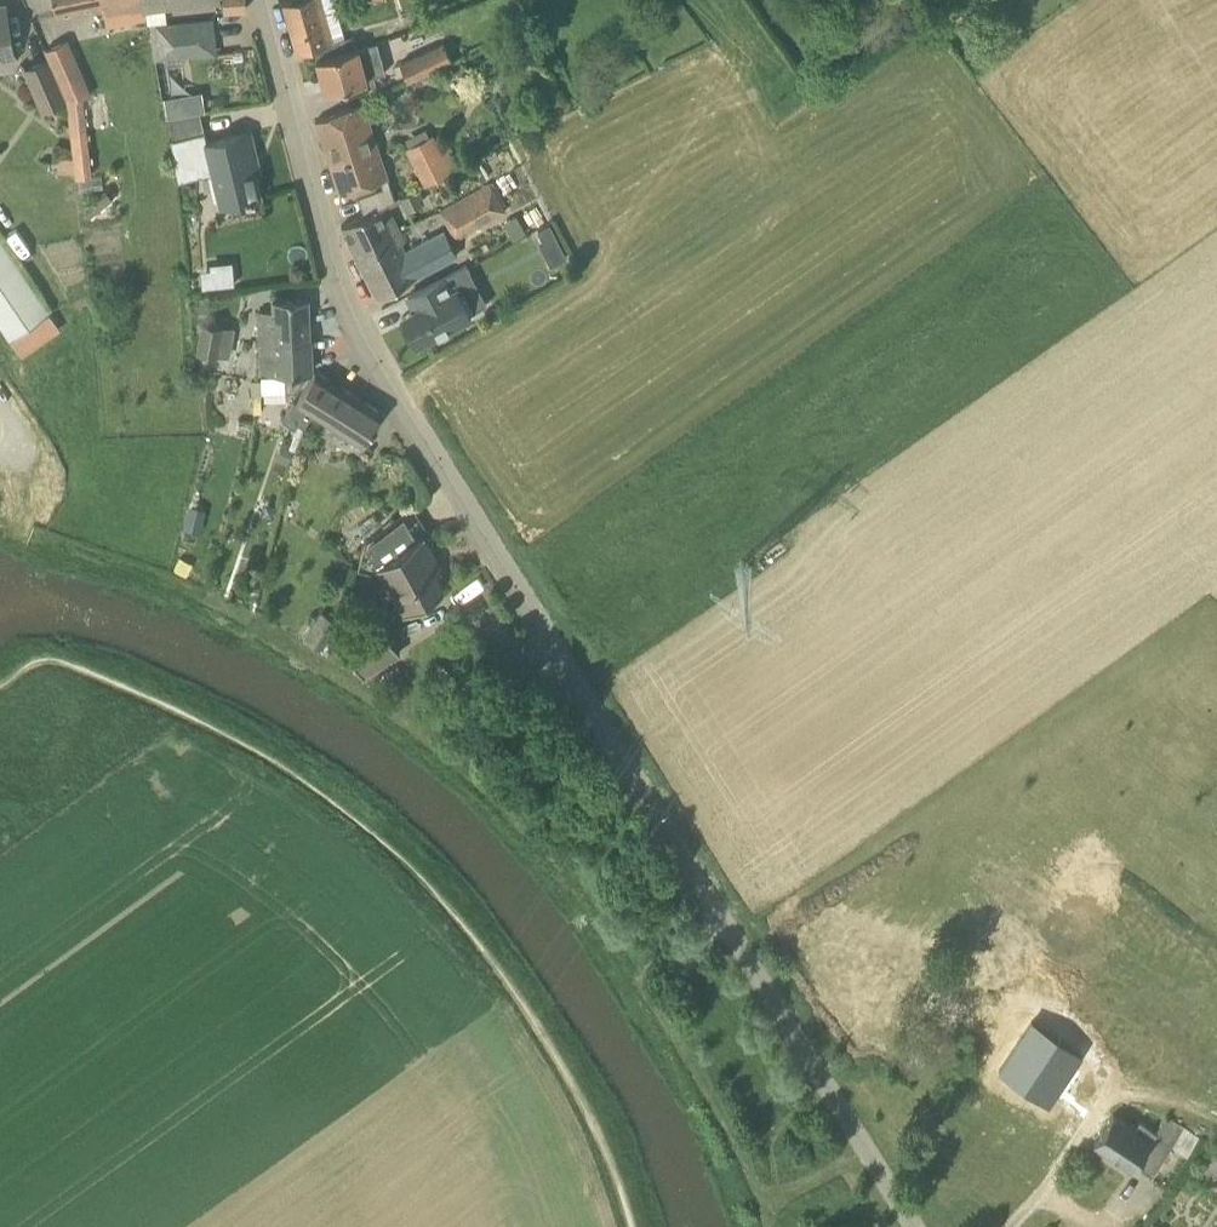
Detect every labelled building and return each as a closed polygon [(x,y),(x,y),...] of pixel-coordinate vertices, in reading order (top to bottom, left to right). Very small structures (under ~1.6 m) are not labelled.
[(146,0),(55,0),(57,13),(103,6),(107,27),(149,20),(146,0)] [(149,20),(166,18),(163,6),(207,0),(146,0),(149,20)] [(248,7),(247,0),(224,0),(225,9),(248,7)] [(318,0),(296,0),(284,3),(297,52),(314,47),(317,57),(339,50),(359,45),(355,33),(329,40),(318,0)] [(13,50),(6,4),(0,5),(0,52),(13,50)] [(77,175),(92,173),(83,94),(90,93),(66,39),(47,48),(68,94),(73,148),(77,175)] [(409,81),(453,60),(444,41),(400,62),(409,81)] [(339,86),(342,98),(368,85),(366,77),(383,71),(375,42),(359,46),(359,45),(339,50),(317,57),(325,90),(339,86)] [(44,110),(65,101),(47,59),(25,68),(44,110)] [(202,91),(164,97),(167,117),(169,116),(200,111),(205,110),(202,91)] [(328,156),(377,140),(364,103),(316,119),(328,156)] [(173,139),(205,131),(200,111),(169,116),(173,139)] [(430,136),(425,128),(404,139),(408,147),(406,148),(425,184),(462,165),(452,146),(443,150),(434,134),(430,136)] [(253,199),(253,197),(261,195),(252,161),(257,159),(251,132),(205,142),(220,206),(247,199),(248,200),(253,199)] [(340,192),(389,176),(377,140),(328,156),(340,192)] [(457,238),(506,210),(490,182),(441,210),(457,238)] [(381,206),(395,199),(391,185),(359,195),(365,214),(381,206)] [(419,188),(400,197),(402,201),(407,211),(426,201),(419,188)] [(377,227),(388,221),(381,206),(365,214),(342,225),(355,252),(372,243),(367,234),(377,229),(377,227)] [(396,231),(391,220),(388,221),(377,227),(377,229),(367,234),(372,243),(355,252),(377,297),(457,255),(445,231),(427,240),(427,239),(405,250),(402,242),(406,240),(401,229),(396,231)] [(550,222),(538,229),(543,239),(555,232),(550,222)] [(50,312),(51,311),(0,236),(0,325),(10,340),(11,339),(50,312)] [(234,268),(211,271),(212,289),(236,287),(234,268)] [(408,295),(415,309),(403,316),(419,346),(463,323),(462,322),(472,317),(456,287),(454,289),(447,275),(408,295)] [(274,358),(273,341),(310,339),(308,298),(272,299),(273,309),(258,310),(260,351),(259,351),(259,358),(274,358)] [(50,312),(11,339),(22,355),(61,328),(50,312)] [(223,324),(204,321),(199,349),(217,353),(223,324)] [(310,371),(311,370),(310,339),(273,341),(274,358),(259,358),(260,374),(262,374),(263,391),(287,391),(286,390),(299,390),(310,371)] [(304,425),(312,411),(363,444),(383,412),(318,370),(315,371),(296,401),(292,399),(282,417),(294,425),(296,420),(304,425)] [(282,439),(274,457),(287,463),(295,444),(282,439)] [(435,570),(442,566),(409,512),(366,542),(359,568),(372,572),(379,568),(405,609),(445,585),(435,570)] [(364,678),(401,653),(382,621),(345,647),(364,678)] [(1062,1074),(1026,1049),(1013,1067),(1049,1093),(1046,1097),(1075,1117),(1093,1093),(1063,1073),(1062,1074)] [(1200,1138),(1183,1127),(1184,1125),(1167,1114),(1155,1131),(1140,1121),(1135,1128),(1114,1114),(1095,1142),(1133,1168),(1136,1164),(1153,1175),(1172,1145),(1189,1156),(1200,1138)] [(1214,1144),(1204,1158),(1216,1166),(1216,1145),(1214,1144)]
